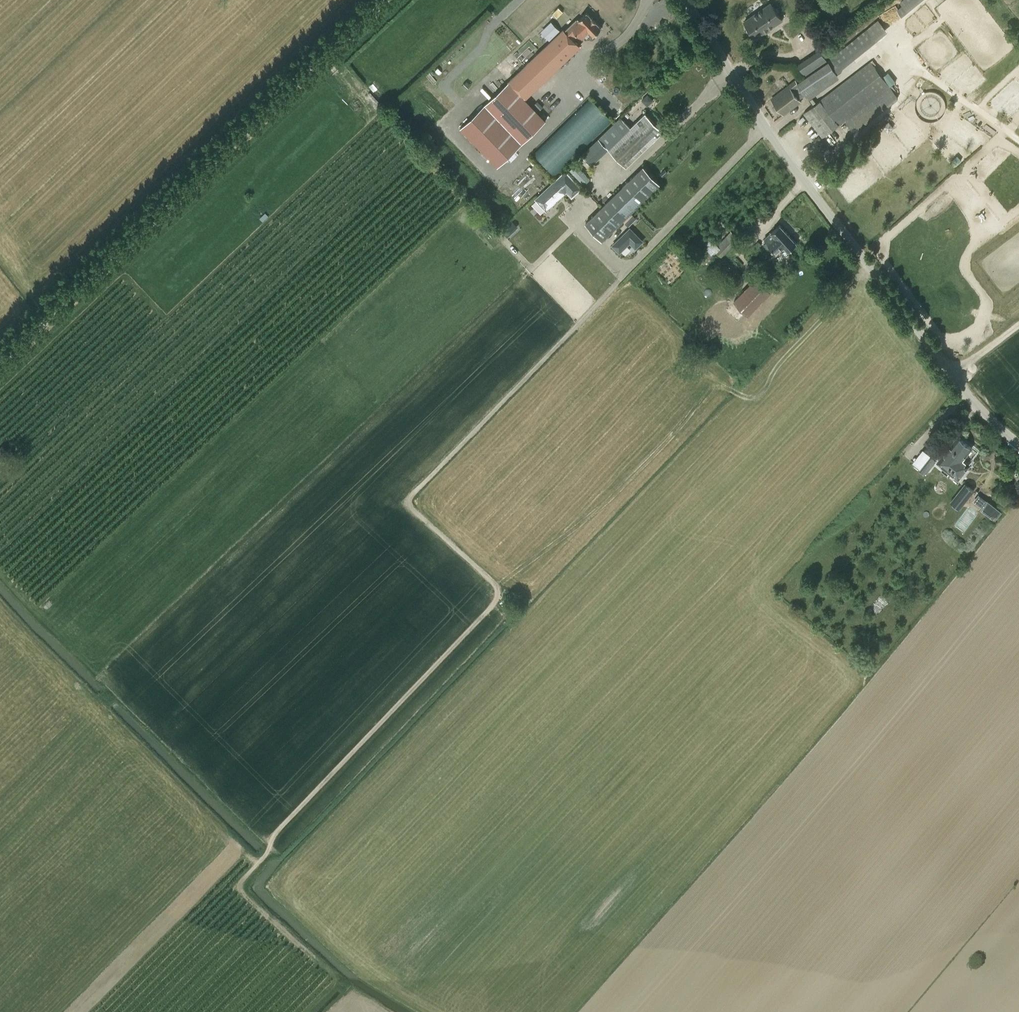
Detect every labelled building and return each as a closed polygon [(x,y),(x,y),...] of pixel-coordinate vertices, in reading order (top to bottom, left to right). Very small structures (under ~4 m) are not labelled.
[(752,34),(753,35),(755,38),(782,20),(770,4),(744,22),(747,25),(746,26),(746,27),(746,28),(746,29),(747,30),(747,31),(748,32),(749,33),(750,34),(751,34),(752,34)] [(902,4),(896,8),(902,16),(908,11),(902,4)] [(563,28),(460,128),(498,167),(546,120),(526,99),(581,46),(574,39),(578,35),(582,39),(590,31),(593,35),(601,28),(587,12),(579,20),(577,19),(565,30),(563,28)] [(551,21),(540,32),(548,41),(560,30),(551,21)] [(806,74),(828,58),(821,48),(798,63),(806,74)] [(834,54),(828,59),(837,71),(843,66),(834,54)] [(808,98),(839,77),(828,61),(797,82),(796,82),(806,95),(808,98)] [(820,100),(803,113),(822,137),(838,124),(839,125),(845,121),(852,130),(897,96),(888,84),(884,79),(874,66),(870,61),(820,100)] [(796,82),(797,82),(796,80),(789,86),(771,99),(783,115),(801,102),(799,100),(806,95),(796,82)] [(945,110),(946,107),(945,104),(944,101),(943,98),(941,96),(939,94),(936,93),(933,92),(931,91),(928,92),(925,92),(922,94),(920,96),(918,98),(916,101),(915,103),(915,106),(915,109),(916,112),(917,114),(919,117),(921,119),(924,121),(928,122),(930,122),(933,122),(937,121),(939,119),(942,117),(944,113),(945,110)] [(648,105),(654,99),(648,93),(642,99),(648,105)] [(592,96),(535,151),(556,173),(613,118),(592,96)] [(645,114),(609,149),(626,166),(662,131),(645,114)] [(599,138),(581,153),(591,164),(609,148),(599,138)] [(643,166),(600,208),(617,225),(660,183),(643,166)] [(555,180),(535,199),(546,211),(566,193),(555,180)] [(515,222),(504,232),(510,238),(521,228),(515,222)] [(767,241),(763,244),(767,249),(771,246),(777,252),(784,246),(788,250),(796,242),(779,224),(764,238),(767,241)] [(626,257),(645,240),(631,226),(613,243),(626,257)] [(528,228),(514,241),(520,248),(534,235),(528,228)] [(706,233),(690,249),(705,263),(716,251),(721,256),(738,238),(731,231),(721,242),(717,239),(715,241),(706,233)] [(756,277),(724,310),(737,323),(746,313),(749,315),(771,292),(756,277)] [(958,437),(939,460),(937,462),(958,479),(969,465),(962,459),(971,447),(958,437)] [(0,447),(0,459),(8,451),(2,445),(0,447)] [(931,455),(931,456),(920,469),(926,474),(938,460),(931,455)] [(965,483),(950,502),(960,509),(974,491),(965,483)] [(987,500),(980,510),(995,521),(1002,512),(987,500)]
